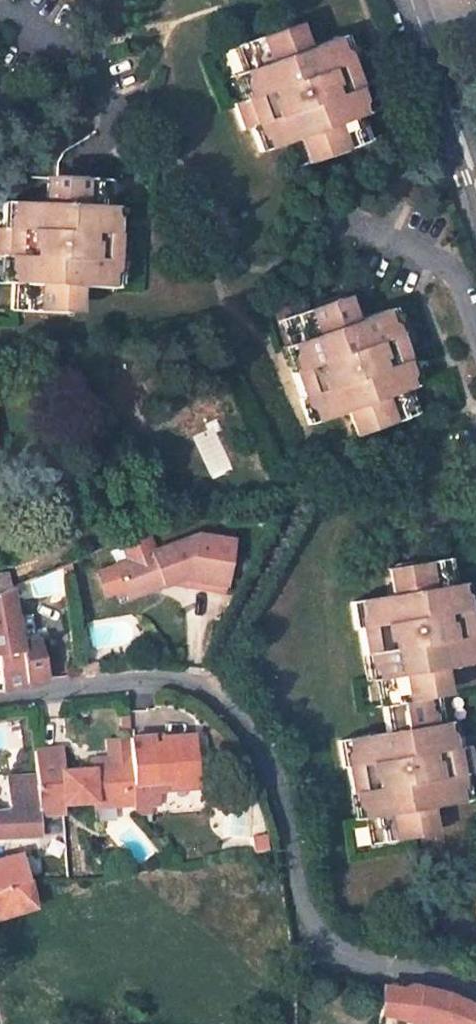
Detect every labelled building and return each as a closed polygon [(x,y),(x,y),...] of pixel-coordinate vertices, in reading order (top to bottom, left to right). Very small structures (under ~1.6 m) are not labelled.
[(289,27),(238,45),(257,95),(237,102),(247,128),(253,126),(262,151),(308,136),(317,161),(322,159),(323,164),(355,152),(353,149),(370,143),(353,93),(359,91),(349,62),(353,60),(345,38),(299,54),(289,27)] [(51,178),(51,206),(1,204),(1,229),(0,229),(0,258),(0,276),(0,309),(63,312),(63,287),(113,289),(116,207),(104,207),(105,180),(51,178)] [(388,310),(342,326),(332,300),(327,302),(326,298),(296,309),(297,313),(280,319),(298,369),(291,371),(302,399),(299,400),(308,424),(353,409),(362,433),(414,415),(395,364),(414,358),(405,333),(397,335),(388,310)] [(219,592),(227,541),(193,534),(111,565),(120,589),(121,592),(156,578),(159,585),(167,582),(178,578),(180,584),(219,592)] [(390,550),(367,554),(371,573),(393,569),(390,550)] [(393,569),(398,595),(349,604),(354,631),(357,630),(362,657),(372,656),(386,733),(336,742),(341,769),(344,769),(350,795),(356,794),(366,844),(430,833),(425,807),(470,799),(466,774),(473,774),(468,747),(443,752),(429,671),(475,664),(475,658),(473,636),(475,636),(475,608),(454,611),(445,560),(393,569)] [(120,589),(111,565),(94,572),(103,595),(120,589)] [(0,572),(0,593),(8,590),(0,572)] [(35,637),(17,640),(8,590),(0,593),(0,690),(25,685),(25,683),(46,679),(35,637)] [(97,673),(95,662),(72,665),(74,676),(97,673)] [(196,781),(190,733),(160,735),(161,741),(150,742),(149,733),(128,735),(128,736),(132,782),(170,778),(170,783),(196,781)] [(128,736),(108,738),(110,756),(110,764),(121,763),(124,801),(134,801),(133,791),(132,782),(128,736)] [(92,764),(62,767),(61,746),(35,748),(39,783),(62,782),(64,802),(92,799),(93,804),(124,801),(121,763),(110,764),(110,756),(92,757),(92,764)] [(5,777),(6,810),(0,810),(0,833),(41,831),(40,813),(64,812),(64,802),(62,782),(39,783),(38,776),(5,777)] [(133,791),(170,787),(170,783),(170,778),(132,782),(133,791)] [(5,882),(28,877),(22,853),(0,857),(0,864),(5,882)] [(35,908),(28,877),(5,882),(0,883),(0,917),(35,908)] [(381,1014),(419,1023),(475,1023),(475,1007),(445,993),(410,984),(403,987),(383,984),(381,1014)]
